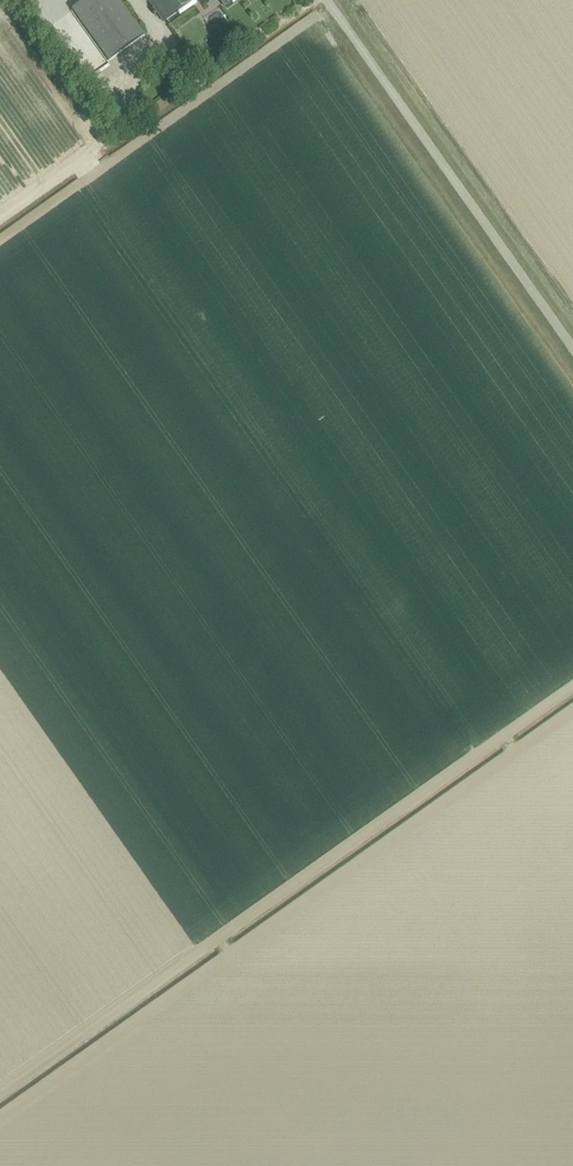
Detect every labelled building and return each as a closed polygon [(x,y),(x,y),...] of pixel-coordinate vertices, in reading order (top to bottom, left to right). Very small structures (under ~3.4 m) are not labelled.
[(72,8),(109,60),(144,35),(119,0),(84,0),(72,8)] [(194,0),(148,0),(163,22),(194,0)]
